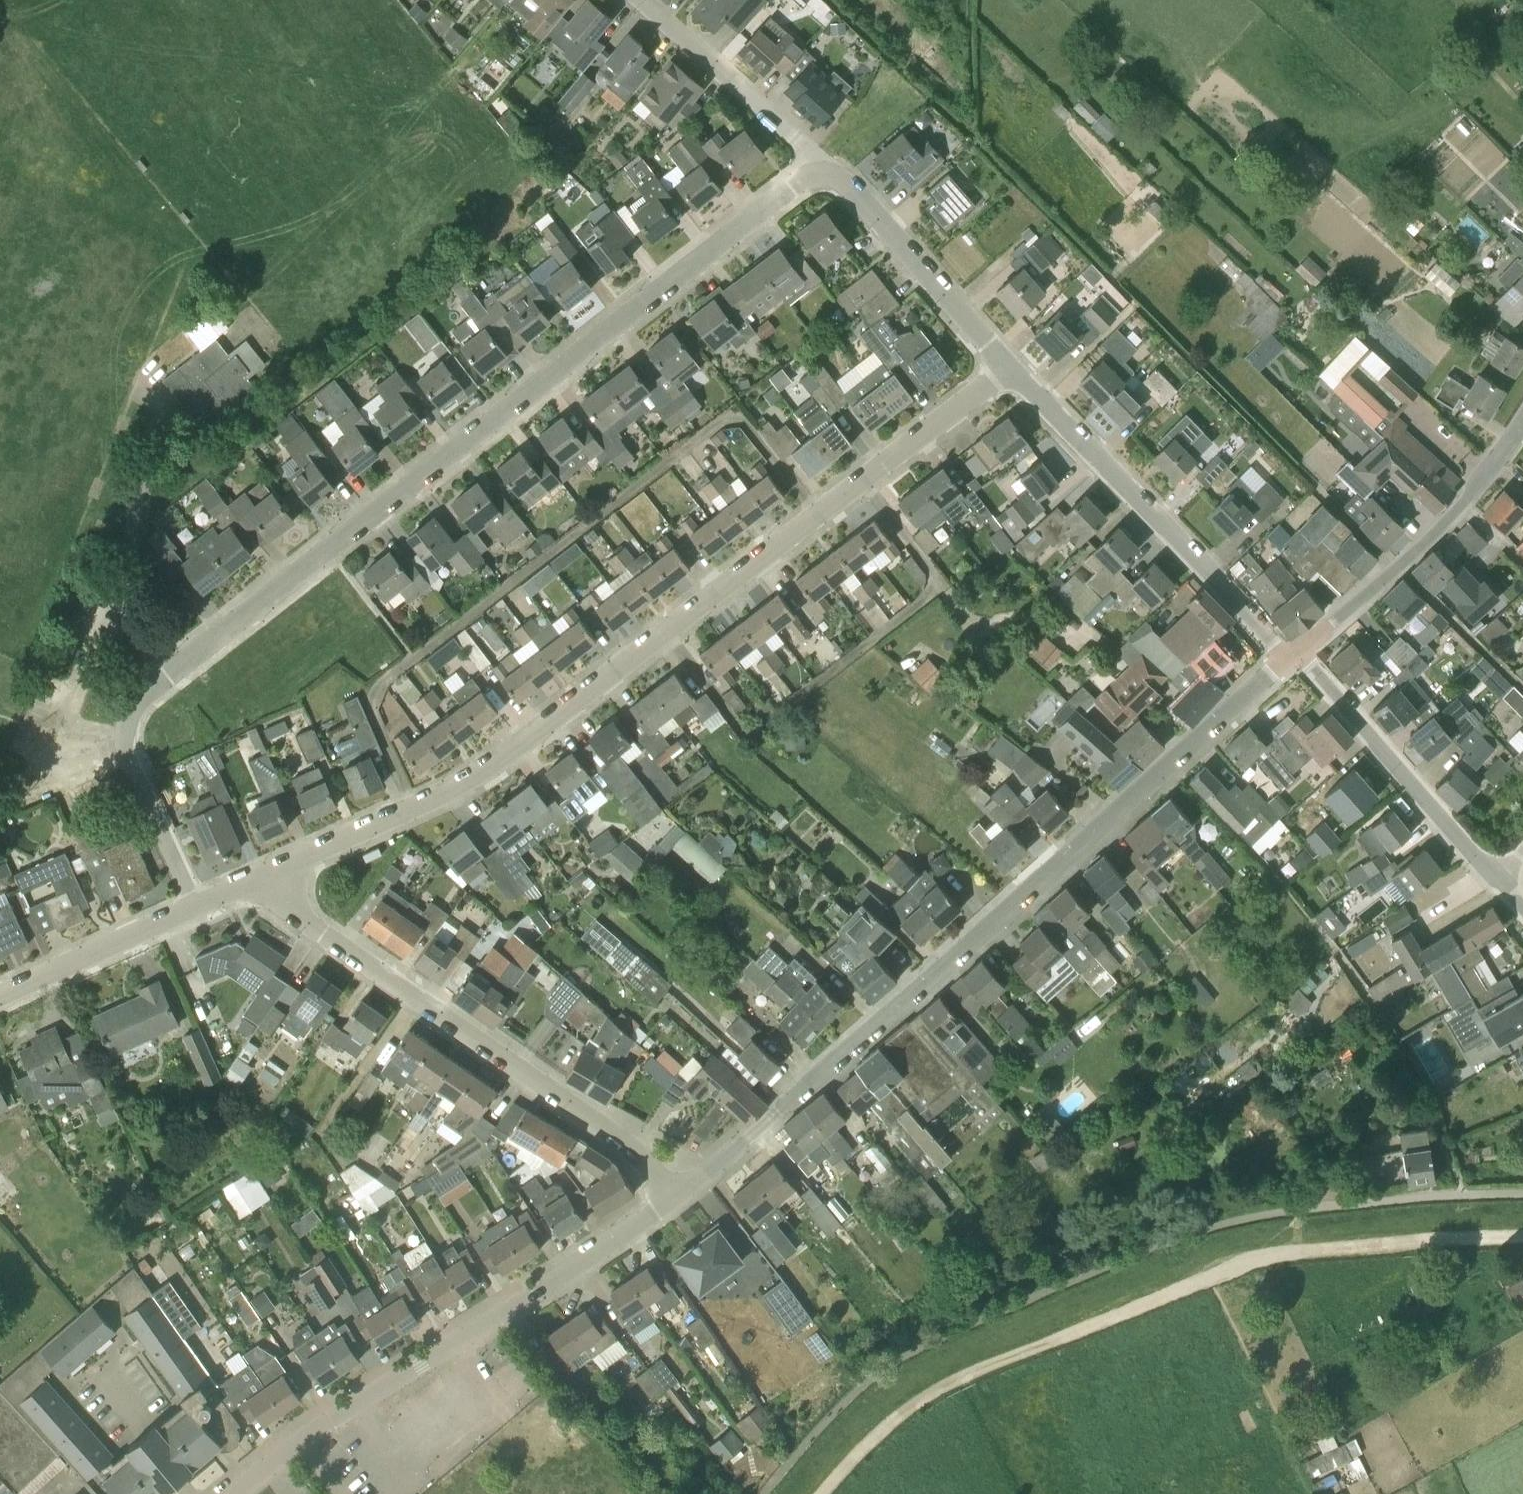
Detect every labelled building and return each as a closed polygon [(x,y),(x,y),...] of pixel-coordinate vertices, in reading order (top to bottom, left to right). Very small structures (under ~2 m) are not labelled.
[(542,3),(524,25),(542,40),(571,5),(565,0),(538,0),(542,3)] [(604,47),(594,38),(611,18),(589,0),(567,26),(579,36),(563,54),(584,71),(604,47)] [(768,1),(768,0),(702,0),(692,10),(691,9),(691,10),(714,31),(728,16),(743,29),(768,1)] [(758,31),(738,53),(762,75),(773,63),(785,74),(806,50),(786,32),(774,45),(758,31)] [(626,101),(634,92),(651,72),(642,64),(649,55),(640,48),(643,45),(629,33),(605,61),(619,72),(615,76),(617,78),(609,87),(626,101)] [(653,109),(646,117),(660,129),(667,120),(676,127),(701,107),(691,99),(701,86),(672,62),(641,99),(653,109)] [(817,124),(845,94),(811,63),(786,91),(797,101),(794,104),(817,124)] [(570,113),(582,98),(570,88),(557,103),(570,113)] [(1073,104),(1090,121),(1098,113),(1091,105),(1093,102),(1084,93),(1073,104)] [(510,109),(497,120),(510,136),(523,124),(510,109)] [(1104,111),(1092,125),(1109,140),(1122,126),(1104,111)] [(878,157),(897,178),(906,171),(915,181),(940,159),(912,127),(878,157)] [(716,135),(702,146),(719,169),(729,161),(738,174),(763,154),(745,130),(725,146),(716,135)] [(677,184),(684,192),(696,207),(719,189),(710,176),(719,169),(702,146),(691,132),(678,143),(689,157),(698,168),(677,184)] [(1512,162),(1522,172),(1522,150),(1512,161),(1512,162)] [(633,214),(641,225),(653,240),(677,222),(668,210),(677,203),(639,155),(624,167),(627,171),(626,171),(650,201),(633,214)] [(948,173),(927,192),(934,199),(924,208),(945,232),(976,205),(948,173)] [(620,247),(630,240),(634,236),(614,210),(597,223),(605,233),(588,246),(610,274),(629,259),(620,247)] [(825,213),(800,232),(824,264),(850,244),(825,213)] [(554,221),(542,231),(554,246),(548,250),(562,268),(547,280),(568,307),(592,288),(571,262),(581,255),(554,221)] [(1511,232),(1504,241),(1517,253),(1522,258),(1522,242),(1511,232)] [(1042,235),(1025,250),(1043,270),(1060,255),(1042,235)] [(800,252),(789,261),(779,248),(757,266),(781,296),(802,280),(808,287),(820,277),(800,252)] [(1295,269),(1313,286),(1326,272),(1307,256),(1295,269)] [(1460,282),(1459,280),(1437,261),(1425,274),(1449,295),(1460,282)] [(759,313),(781,296),(757,266),(724,291),(744,317),(755,308),(759,313)] [(872,268),(843,291),(835,297),(849,314),(857,309),(886,286),(872,268)] [(1023,269),(1012,278),(997,291),(1018,315),(1044,293),(1023,269)] [(1493,308),(1515,329),(1522,320),(1522,276),(1493,308)] [(513,324),(525,340),(549,321),(540,310),(550,303),(534,283),(504,306),(494,293),(482,303),(504,332),(513,324)] [(857,309),(871,327),(900,304),(886,286),(857,309)] [(715,347),(728,337),(736,348),(756,332),(744,317),(724,291),(721,287),(702,301),(706,306),(691,317),(715,347)] [(500,369),(520,353),(504,332),(482,303),(474,294),(461,304),(482,330),(462,346),(483,373),(496,363),(500,369)] [(1117,316),(1109,308),(1099,297),(1083,313),(1101,332),(1117,316)] [(1082,334),(1068,320),(1060,311),(1035,335),(1056,357),(1064,349),(1066,350),(1082,334)] [(899,362),(890,351),(871,327),(861,335),(883,363),(863,378),(891,414),(912,398),(890,369),(899,362)] [(918,328),(902,341),(890,351),(899,362),(921,391),(922,390),(927,385),(929,388),(931,386),(933,385),(932,383),(950,368),(918,328)] [(1081,382),(1102,403),(1124,382),(1134,371),(1125,362),(1137,349),(1126,338),(1117,329),(1101,344),(1110,354),(1081,382)] [(1262,369),(1286,343),(1271,330),(1247,356),(1262,369)] [(1512,341),(1505,337),(1495,331),(1481,353),(1491,360),(1490,360),(1514,375),(1522,361),(1522,348),(1512,341)] [(656,379),(671,398),(686,416),(701,405),(683,382),(700,368),(672,332),(649,350),(665,372),(656,379)] [(260,395),(248,379),(245,375),(250,371),(236,354),(231,358),(216,338),(163,380),(208,436),(260,395)] [(1417,391),(1369,348),(1357,361),(1405,403),(1417,391)] [(458,402),(478,386),(452,353),(419,379),(440,406),(453,396),(458,402)] [(1338,394),(1364,419),(1373,427),(1386,413),(1388,411),(1368,392),(1362,398),(1342,380),(1348,374),(1346,373),(1335,362),(1320,378),(1338,394)] [(649,391),(646,387),(629,365),(606,383),(626,409),(634,420),(647,410),(639,399),(649,391)] [(1124,382),(1102,403),(1122,425),(1145,403),(1144,403),(1151,396),(1162,406),(1178,390),(1156,368),(1134,391),(1124,382)] [(421,421),(409,405),(406,401),(415,393),(398,372),(378,387),(389,401),(376,412),(398,439),(421,421)] [(813,436),(812,436),(831,460),(852,444),(833,420),(829,415),(839,408),(817,380),(811,372),(801,380),(823,409),(803,424),(813,436)] [(828,372),(817,380),(839,408),(848,401),(870,430),(891,414),(863,378),(843,393),(828,372)] [(1505,391),(1488,380),(1479,375),(1470,389),(1448,375),(1434,397),(1453,409),(1459,399),(1488,417),(1505,391)] [(582,401),(600,424),(590,431),(603,448),(620,469),(634,457),(620,438),(622,436),(610,421),(626,409),(606,383),(582,401)] [(1353,431),(1364,419),(1338,394),(1327,406),(1353,431)] [(671,428),(686,416),(671,398),(657,410),(671,428)] [(333,445),(343,457),(355,473),(379,454),(363,434),(372,426),(355,404),(335,420),(347,434),(333,445)] [(286,437),(305,430),(298,412),(279,419),(286,437)] [(1405,426),(1393,415),(1378,432),(1385,439),(1388,442),(1389,441),(1426,476),(1425,477),(1412,492),(1437,515),(1455,494),(1456,493),(1442,480),(1449,473),(1433,458),(1401,429),(1405,426)] [(590,458),(593,455),(603,448),(590,431),(587,427),(577,435),(563,417),(540,435),(561,462),(581,446),(590,458)] [(1032,450),(1026,441),(1027,441),(1008,417),(971,447),(989,470),(1011,453),(1017,461),(1032,450)] [(782,460),(792,452),(767,421),(758,428),(782,460)] [(1176,479),(1193,462),(1195,460),(1184,450),(1199,436),(1188,425),(1174,439),(1169,443),(1154,457),(1176,479)] [(323,451),(314,440),(306,429),(287,445),(304,467),(291,477),(312,504),(324,494),(327,498),(330,495),(329,493),(335,489),(320,469),(331,461),(323,451)] [(812,436),(792,452),(810,476),(831,460),(812,436)] [(1425,477),(1388,442),(1385,439),(1355,468),(1375,488),(1390,472),(1412,492),(1425,477)] [(561,482),(552,471),(542,457),(532,464),(521,450),(497,468),(518,495),(531,485),(541,498),(561,482)] [(1207,488),(1221,474),(1228,466),(1217,455),(1195,477),(1207,488)] [(1027,507),(1037,500),(1043,496),(1059,483),(1042,461),(1020,477),(1028,487),(1016,496),(1019,500),(1006,510),(1020,529),(1034,517),(1027,507)] [(1355,468),(1348,461),(1336,473),(1364,500),(1375,488),(1355,468)] [(760,481),(749,490),(765,511),(785,496),(759,463),(751,469),(760,481)] [(943,468),(921,484),(947,519),(953,526),(969,513),(978,525),(992,514),(973,490),(965,497),(943,468)] [(746,526),(765,511),(749,490),(740,497),(730,484),(729,486),(720,474),(711,481),(746,526)] [(192,488),(200,498),(214,517),(229,505),(207,477),(192,488)] [(1266,481),(1255,492),(1239,477),(1226,489),(1230,494),(1210,514),(1230,535),(1256,510),(1264,519),(1284,500),(1266,481)] [(294,521),(272,493),(262,480),(229,506),(249,531),(258,524),(270,539),(294,521)] [(720,511),(710,520),(726,541),(746,526),(711,481),(702,488),(720,511)] [(529,528),(505,498),(500,492),(490,499),(478,483),(453,503),(474,531),(488,520),(502,537),(507,545),(529,528)] [(899,501),(911,517),(920,529),(912,535),(927,554),(940,544),(931,532),(947,519),(921,484),(899,501)] [(1519,504),(1504,490),(1484,513),(1493,521),(1492,522),(1504,533),(1522,512),(1522,499),(1519,504)] [(1052,546),(1066,532),(1078,545),(1085,537),(1106,517),(1103,514),(1106,512),(1098,503),(1095,506),(1085,496),(1060,520),(1052,511),(1015,545),(1031,561),(1049,543),(1052,546)] [(1387,548),(1388,547),(1406,528),(1392,514),(1383,506),(1375,498),(1356,517),(1387,548)] [(1324,504),(1300,529),(1314,541),(1337,517),(1324,504)] [(457,547),(453,542),(434,517),(409,537),(432,567),(448,555),(463,574),(482,559),(466,539),(457,547)] [(726,541),(710,520),(699,528),(690,517),(681,523),(707,556),(726,541)] [(1292,538),(1280,550),(1308,580),(1317,570),(1328,580),(1342,594),(1378,557),(1337,517),(1314,541),(1300,529),(1292,538)] [(875,520),(855,535),(871,557),(883,548),(892,560),(900,553),(875,520)] [(1280,550),(1292,538),(1279,523),(1266,535),(1280,550)] [(1457,534),(1471,549),(1475,554),(1488,543),(1469,523),(1457,534)] [(147,538),(162,557),(163,558),(177,547),(162,527),(147,538)] [(213,528),(200,538),(228,572),(251,554),(230,527),(219,536),(213,528)] [(1083,618),(1109,592),(1119,582),(1125,576),(1118,568),(1138,549),(1118,528),(1095,550),(1106,562),(1095,572),(1086,582),(1066,600),(1083,618)] [(666,554),(654,562),(671,584),(691,568),(665,535),(657,542),(666,554)] [(855,535),(836,550),(852,571),(871,557),(855,535)] [(204,591),(228,572),(200,538),(188,548),(194,556),(183,564),(204,591)] [(617,554),(627,566),(626,566),(628,568),(635,577),(652,598),(671,584),(654,562),(646,551),(635,559),(625,547),(617,554)] [(836,550),(816,565),(833,586),(852,571),(836,550)] [(1433,592),(1441,585),(1454,573),(1453,572),(1432,550),(1412,570),(1433,592)] [(365,571),(377,587),(386,599),(400,588),(410,600),(431,584),(410,558),(400,565),(390,552),(365,571)] [(1307,624),(1263,570),(1248,552),(1242,558),(1249,566),(1237,576),(1246,586),(1250,582),(1266,602),(1263,604),(1290,637),(1307,624)] [(619,575),(628,568),(626,566),(627,566),(617,554),(608,561),(619,575)] [(922,589),(925,580),(924,574),(911,556),(902,563),(922,589)] [(1263,570),(1307,624),(1324,610),(1304,585),(1297,591),(1285,576),(1289,573),(1277,559),(1263,570)] [(1153,564),(1132,583),(1125,576),(1119,582),(1109,592),(1125,608),(1143,591),(1155,603),(1173,585),(1153,564)] [(1485,581),(1481,585),(1461,564),(1453,572),(1454,573),(1441,585),(1459,604),(1457,605),(1471,621),(1498,597),(1485,581)] [(821,595),(833,586),(816,565),(796,580),(822,613),(830,607),(821,595)] [(96,570),(91,581),(99,585),(104,574),(96,570)] [(632,613),(652,598),(635,577),(616,592),(632,613)] [(862,584),(871,596),(880,589),(870,577),(862,584)] [(1426,644),(1433,637),(1447,623),(1403,578),(1384,597),(1394,607),(1385,615),(1398,628),(1416,610),(1428,623),(1416,636),(1425,645),(1426,644)] [(853,591),(862,603),(871,596),(862,584),(853,591)] [(1189,602),(1193,606),(1175,623),(1162,636),(1146,620),(1128,639),(1166,674),(1169,678),(1197,654),(1196,652),(1218,631),(1219,632),(1233,619),(1203,588),(1189,602)] [(612,629),(630,615),(632,613),(616,592),(604,601),(595,589),(587,596),(612,629)] [(787,622),(796,633),(802,641),(810,635),(779,594),(759,609),(775,630),(787,622)] [(561,635),(577,656),(597,641),(571,608),(563,614),(572,626),(561,635)] [(759,609),(740,624),(756,645),(775,630),(759,609)] [(1478,633),(1491,646),(1509,629),(1496,616),(1478,633)] [(557,671),(577,656),(561,635),(552,623),(542,631),(532,618),(522,625),(532,638),(541,650),(557,671)] [(740,624),(720,639),(737,660),(756,645),(740,624)] [(513,632),(523,645),(532,638),(522,625),(513,632)] [(472,638),(465,629),(456,636),(463,645),(462,645),(481,670),(491,663),(472,638)] [(1385,651),(1385,652),(1390,658),(1402,670),(1406,666),(1418,653),(1406,642),(1400,636),(1385,651)] [(427,658),(436,670),(463,649),(454,637),(427,658)] [(1031,655),(1048,669),(1062,650),(1045,637),(1031,655)] [(725,669),(737,660),(720,639),(700,654),(726,687),(734,680),(725,669)] [(1120,725),(1129,716),(1144,701),(1148,706),(1159,695),(1152,688),(1166,674),(1128,639),(1115,652),(1129,665),(1094,699),(1120,725)] [(1171,706),(1191,725),(1192,726),(1224,691),(1223,691),(1233,682),(1222,669),(1233,659),(1215,640),(1191,662),(1203,674),(1171,706)] [(1394,677),(1396,675),(1402,670),(1390,658),(1376,670),(1371,664),(1353,642),(1331,660),(1350,682),(1362,672),(1367,678),(1378,692),(1394,677)] [(1434,652),(1427,645),(1418,653),(1425,660),(1434,652)] [(522,665),(538,686),(557,671),(541,650),(522,665)] [(774,651),(765,658),(774,670),(783,663),(774,651)] [(518,701),(538,686),(522,665),(513,653),(493,668),(518,701)] [(1425,660),(1418,653),(1406,666),(1415,675),(1427,663),(1425,660)] [(949,676),(927,655),(911,672),(932,693),(949,676)] [(765,677),(774,670),(765,658),(756,665),(765,677)] [(1514,672),(1522,680),(1522,667),(1514,672)] [(675,673),(653,690),(671,714),(687,702),(701,720),(696,724),(703,733),(724,717),(706,693),(696,701),(693,697),(675,673)] [(1404,683),(1409,691),(1424,682),(1419,674),(1404,683)] [(498,712),(486,696),(472,677),(452,693),(462,706),(479,727),(498,712)] [(433,709),(423,696),(411,681),(400,689),(412,704),(414,703),(423,716),(432,709),(433,709)] [(1411,695),(1403,686),(1402,686),(1373,710),(1390,732),(1417,710),(1407,698),(1411,695)] [(1513,686),(1502,697),(1522,718),(1522,696),(1513,686)] [(433,689),(423,696),(433,709),(443,701),(433,689)] [(631,707),(640,719),(630,726),(655,758),(670,746),(655,726),(671,714),(653,690),(631,707)] [(358,696),(354,698),(342,703),(362,749),(377,742),(358,696)] [(1419,728),(1409,737),(1428,758),(1443,745),(1451,738),(1458,745),(1480,722),(1481,721),(1471,710),(1466,715),(1454,701),(1444,709),(1443,708),(1425,724),(1419,728)] [(459,742),(479,727),(462,706),(443,720),(459,742)] [(440,757),(459,742),(443,720),(442,722),(432,709),(423,716),(433,728),(424,735),(440,757)] [(1119,747),(1114,742),(1079,710),(1063,729),(1079,744),(1081,741),(1103,761),(1098,766),(1119,788),(1142,767),(1119,747)] [(1290,750),(1301,741),(1323,765),(1341,749),(1353,739),(1329,712),(1313,726),(1304,715),(1279,737),(1290,750)] [(264,730),(271,746),(310,728),(303,713),(264,730)] [(1125,731),(1114,742),(1119,747),(1142,767),(1165,745),(1139,718),(1135,722),(1129,716),(1120,725),(1125,731)] [(600,772),(608,783),(615,792),(636,776),(621,757),(617,753),(630,743),(613,721),(591,738),(593,740),(582,749),(600,772)] [(1499,742),(1480,722),(1458,745),(1467,754),(1436,787),(1458,807),(1477,787),(1467,777),(1494,747),(1499,742)] [(1245,769),(1258,759),(1263,765),(1266,762),(1279,777),(1288,770),(1281,760),(1290,750),(1279,737),(1277,734),(1265,744),(1249,726),(1226,747),(1245,769)] [(296,736),(308,764),(326,756),(314,728),(296,736)] [(420,772),(440,757),(424,735),(412,744),(403,732),(395,739),(420,772)] [(194,755),(206,780),(220,774),(209,748),(194,755)] [(363,759),(359,750),(341,758),(345,767),(345,768),(357,796),(383,784),(370,756),(363,759)] [(285,789),(275,767),(272,762),(268,752),(249,761),(256,776),(264,795),(257,798),(261,806),(250,811),(262,838),(288,827),(274,794),(285,789)] [(616,794),(615,792),(608,783),(600,772),(592,778),(572,752),(548,771),(564,793),(565,793),(569,798),(559,805),(563,810),(573,823),(588,811),(582,803),(600,789),(608,800),(616,794)] [(1011,766),(1031,788),(1050,771),(1026,752),(1011,766)] [(1500,753),(1484,772),(1496,782),(1512,763),(1500,753)] [(1357,765),(1330,789),(1354,816),(1381,792),(1357,765)] [(1237,830),(1251,845),(1279,818),(1266,803),(1249,784),(1240,792),(1235,787),(1228,794),(1220,786),(1222,784),(1204,766),(1190,779),(1207,797),(1225,817),(1227,815),(1239,828),(1237,830)] [(319,767),(306,773),(293,779),(299,793),(304,804),(302,805),(304,808),(305,807),(310,817),(336,805),(319,767)] [(990,796),(1004,807),(1019,819),(1029,810),(1048,831),(1069,812),(1048,788),(1037,798),(1035,796),(1025,804),(1017,795),(1005,782),(990,796)] [(554,798),(546,804),(531,784),(506,803),(505,802),(503,804),(504,805),(520,825),(524,823),(528,829),(532,833),(563,810),(559,805),(554,798)] [(662,810),(643,786),(622,802),(641,826),(662,810)] [(1205,853),(1195,841),(1193,823),(1170,797),(1152,813),(1181,846),(1218,890),(1232,879),(1207,850),(1205,853)] [(1009,829),(1019,819),(994,799),(985,807),(1005,829),(993,840),(979,823),(970,831),(985,847),(984,848),(1004,870),(1027,849),(1009,829)] [(221,804),(190,818),(188,819),(208,863),(209,863),(209,862),(224,855),(225,857),(229,855),(228,854),(241,848),(221,804)] [(483,821),(496,836),(504,848),(528,829),(524,823),(520,825),(504,805),(483,821)] [(1372,825),(1358,836),(1368,848),(1381,838),(1388,847),(1390,850),(1396,845),(1412,833),(1393,809),(1377,821),(1372,825)] [(1129,856),(1150,880),(1160,891),(1170,883),(1156,867),(1181,846),(1152,813),(1125,836),(1142,855),(1135,861),(1130,855),(1129,856)] [(1308,833),(1323,849),(1337,835),(1322,820),(1308,833)] [(84,860),(85,860),(88,868),(101,897),(121,888),(126,900),(156,887),(133,837),(115,845),(100,851),(88,826),(72,833),(83,857),(84,860)] [(608,850),(620,839),(609,826),(597,837),(608,850)] [(485,858),(482,854),(464,830),(441,848),(467,883),(487,868),(496,879),(508,870),(501,860),(494,851),(485,858)] [(722,862),(699,842),(686,830),(674,843),(714,880),(727,867),(722,862)] [(709,830),(699,842),(722,862),(722,841),(709,830)] [(602,857),(632,884),(650,865),(623,840),(602,857)] [(1391,862),(1371,875),(1362,881),(1371,895),(1395,878),(1409,897),(1442,871),(1424,849),(1396,871),(1391,862)] [(1371,875),(1391,862),(1383,850),(1346,875),(1354,887),(1362,881),(1371,875)] [(501,860),(508,870),(525,892),(535,885),(525,872),(530,868),(517,851),(512,854),(511,852),(501,860)] [(84,860),(83,857),(70,863),(65,852),(14,875),(22,893),(51,880),(58,894),(45,900),(58,930),(86,918),(80,906),(88,903),(75,874),(88,868),(85,860),(84,860)] [(907,889),(908,890),(916,898),(917,898),(941,925),(942,925),(961,908),(938,883),(927,892),(915,880),(920,875),(896,853),(883,868),(907,889)] [(1084,871),(1111,904),(1129,925),(1135,921),(1130,914),(1140,906),(1131,896),(1126,900),(1116,887),(1125,880),(1104,855),(1101,857),(1099,855),(1091,861),(1093,863),(1084,871)] [(392,864),(384,875),(395,883),(403,872),(392,864)] [(1160,891),(1150,880),(1138,890),(1152,907),(1164,896),(1160,891)] [(916,898),(908,890),(896,901),(889,908),(865,885),(855,896),(863,903),(886,923),(895,913),(902,921),(901,922),(921,943),(941,925),(917,898),(916,898)] [(1048,902),(1101,966),(1109,974),(1120,964),(1113,956),(1091,931),(1081,920),(1090,912),(1067,886),(1048,902)] [(403,913),(390,904),(398,893),(390,887),(363,925),(384,940),(403,913)] [(821,914),(839,931),(849,940),(854,936),(871,955),(874,953),(875,954),(895,932),(886,923),(863,903),(852,916),(834,899),(821,914)] [(411,901),(403,913),(384,940),(405,955),(422,932),(431,939),(435,934),(449,914),(431,901),(424,911),(411,901)] [(28,944),(9,902),(0,906),(0,957),(28,944)] [(1114,981),(1109,974),(1101,966),(1048,902),(1034,915),(1034,920),(1039,926),(1063,952),(1062,953),(1078,970),(1099,994),(1114,981)] [(1119,934),(1129,925),(1111,904),(1101,912),(1119,934)] [(1382,919),(1391,933),(1412,920),(1404,906),(1382,919)] [(1493,906),(1451,931),(1463,950),(1449,959),(1461,979),(1472,997),(1472,998),(1478,1007),(1497,996),(1491,986),(1487,988),(1473,966),(1484,959),(1478,949),(1483,945),(1480,940),(1504,925),(1493,906)] [(596,917),(582,936),(627,969),(641,949),(596,917)] [(435,934),(431,939),(415,962),(437,977),(454,953),(464,960),(480,937),(461,924),(448,943),(435,934)] [(1049,976),(1059,987),(1078,970),(1062,953),(1063,952),(1039,926),(1023,941),(1020,943),(1028,952),(1014,964),(1035,989),(1049,976)] [(1420,950),(1421,949),(1409,930),(1392,940),(1409,971),(1400,976),(1396,970),(1368,988),(1378,1004),(1432,972),(1420,950)] [(854,936),(849,940),(839,931),(837,941),(821,954),(832,963),(847,977),(850,975),(873,1001),(898,979),(875,954),(874,953),(871,955),(854,936)] [(1472,997),(1461,979),(1449,959),(1463,950),(1451,931),(1421,949),(1420,950),(1432,972),(1432,971),(1454,1008),(1472,997)] [(241,962),(267,980),(244,1013),(260,1025),(288,984),(273,973),(284,957),(253,936),(245,947),(237,942),(231,944),(230,943),(195,958),(204,978),(241,962)] [(511,958),(473,1011),(494,1026),(505,1011),(511,1015),(517,1006),(511,1002),(513,1000),(506,996),(538,951),(523,941),(511,958)] [(817,980),(794,959),(789,964),(769,946),(755,961),(759,965),(775,979),(824,1024),(843,1003),(817,980)] [(473,1011),(511,958),(497,948),(486,963),(483,961),(476,963),(452,996),(473,1011)] [(623,974),(656,1003),(673,985),(639,956),(623,974)] [(963,978),(986,1005),(1007,1030),(1015,1039),(1029,1027),(1021,1018),(1010,1004),(1007,1007),(996,993),(1005,985),(982,959),(962,977),(963,978)] [(775,979),(759,965),(754,970),(758,974),(754,979),(789,1011),(779,1021),(805,1045),(824,1024),(775,979)] [(289,984),(260,1025),(272,1032),(281,1020),(306,1037),(324,1010),(339,989),(316,972),(301,992),(289,984)] [(584,993),(566,977),(550,997),(569,1013),(575,1005),(584,993)] [(986,1005),(963,978),(950,989),(974,1016),(986,1005)] [(96,1017),(104,1035),(113,1054),(178,1024),(158,981),(141,989),(143,995),(96,1017)] [(1298,987),(1282,1005),(1298,1018),(1314,1001),(1298,987)] [(1519,996),(1514,987),(1478,1008),(1472,997),(1454,1008),(1474,1045),(1492,1035),(1498,1046),(1522,1032),(1522,993),(1519,996)] [(587,1089),(622,1028),(584,993),(575,1005),(602,1029),(595,1040),(600,1044),(595,1054),(582,1047),(565,1077),(587,1089)] [(993,1070),(954,1027),(961,1021),(940,996),(921,1012),(981,1081),(993,1070)] [(362,1050),(369,1040),(385,1016),(362,1000),(342,1029),(333,1022),(322,1038),(338,1050),(346,1039),(362,1050)] [(859,1071),(908,1128),(941,1166),(952,1157),(925,1125),(923,1127),(889,1088),(898,1080),(901,1083),(898,1085),(928,1120),(962,1091),(976,1108),(968,1114),(983,1131),(1006,1111),(920,1012),(855,1066),(859,1071)] [(738,1056),(761,1076),(765,1080),(780,1064),(754,1039),(753,1040),(749,1037),(756,1029),(740,1015),(727,1029),(746,1047),(738,1056)] [(90,1055),(75,1061),(72,1063),(56,1028),(33,1038),(36,1045),(21,1051),(41,1094),(66,1083),(72,1096),(88,1088),(96,1107),(111,1100),(90,1055)] [(635,1040),(630,1035),(622,1028),(587,1089),(609,1101),(625,1072),(614,1065),(620,1054),(626,1057),(635,1040)] [(183,1036),(205,1085),(220,1078),(199,1029),(183,1036)] [(432,1044),(410,1029),(382,1070),(404,1085),(414,1071),(432,1044)] [(1066,1032),(1038,1058),(1043,1063),(1055,1053),(1061,1060),(1078,1045),(1066,1032)] [(1434,1084),(1411,1043),(1410,1043),(1412,1047),(1407,1050),(1425,1084),(1431,1081),(1433,1085),(1434,1084)] [(418,1111),(429,1096),(436,1086),(454,1060),(432,1044),(414,1071),(422,1076),(415,1086),(418,1089),(408,1104),(418,1111)] [(750,1089),(761,1076),(738,1056),(729,1047),(718,1060),(734,1075),(718,1096),(693,1130),(706,1140),(730,1108),(748,1124),(769,1106),(750,1089)] [(226,1072),(242,1083),(255,1064),(239,1053),(226,1072)] [(679,1071),(676,1076),(665,1092),(661,1097),(674,1106),(688,1085),(701,1096),(709,1088),(718,1096),(734,1075),(718,1060),(714,1056),(692,1080),(679,1071)] [(436,1086),(429,1096),(418,1111),(428,1118),(446,1093),(457,1101),(476,1075),(454,1060),(436,1086)] [(927,1178),(941,1166),(908,1128),(859,1071),(852,1076),(839,1088),(860,1112),(870,1103),(883,1117),(882,1118),(898,1136),(894,1140),(927,1178)] [(358,1090),(369,1098),(381,1081),(370,1073),(358,1090)] [(442,1172),(458,1162),(487,1144),(488,1143),(485,1139),(496,1125),(480,1114),(486,1106),(498,1090),(476,1075),(457,1101),(444,1120),(465,1135),(455,1145),(433,1159),(440,1170),(442,1172)] [(824,1092),(805,1108),(827,1135),(826,1135),(844,1156),(854,1149),(836,1127),(846,1119),(824,1092)] [(535,1149),(551,1123),(514,1102),(496,1125),(510,1134),(535,1149)] [(819,1166),(811,1157),(806,1151),(817,1142),(835,1163),(844,1156),(826,1135),(827,1135),(805,1108),(784,1125),(796,1139),(785,1148),(808,1175),(819,1166)] [(587,1145),(551,1123),(535,1149),(546,1155),(541,1165),(532,1171),(527,1163),(509,1174),(518,1189),(536,1177),(539,1181),(549,1174),(560,1163),(565,1156),(575,1164),(587,1145)] [(1400,1133),(1403,1151),(1363,1158),(1365,1172),(1355,1173),(1357,1186),(1387,1182),(1389,1187),(1412,1184),(1415,1186),(1421,1185),(1422,1182),(1435,1180),(1426,1129),(1400,1133)] [(862,1152),(878,1173),(891,1163),(875,1141),(862,1152)] [(458,1162),(465,1173),(494,1153),(488,1143),(487,1144),(458,1162)] [(588,1144),(587,1145),(575,1164),(601,1179),(581,1191),(590,1205),(594,1203),(601,1214),(635,1192),(615,1161),(588,1144)] [(465,1173),(458,1162),(442,1172),(440,1170),(427,1179),(439,1196),(468,1177),(465,1173)] [(754,1179),(782,1214),(785,1217),(804,1201),(810,1208),(807,1211),(827,1236),(841,1225),(810,1187),(802,1193),(798,1189),(797,1190),(774,1162),(754,1179)] [(382,1183),(377,1179),(355,1164),(340,1173),(368,1216),(379,1209),(376,1204),(368,1192),(382,1183)] [(223,1186),(241,1216),(272,1197),(253,1167),(223,1186)] [(377,1179),(382,1183),(394,1192),(401,1182),(383,1170),(377,1179)] [(785,1217),(782,1214),(754,1179),(734,1195),(760,1228),(751,1236),(776,1266),(787,1258),(766,1233),(785,1217)] [(584,1221),(566,1193),(543,1208),(560,1236),(571,1229),(574,1230),(581,1226),(581,1223),(584,1221)] [(543,1235),(538,1227),(528,1211),(501,1228),(506,1235),(522,1260),(540,1249),(535,1240),(543,1235)] [(731,1270),(732,1268),(742,1261),(724,1236),(727,1233),(726,1232),(726,1233),(719,1223),(718,1222),(703,1233),(703,1234),(704,1234),(706,1238),(701,1241),(699,1242),(700,1242),(694,1246),(694,1245),(692,1247),(693,1247),(676,1260),(700,1292),(709,1285),(712,1285),(714,1284),(717,1284),(719,1283),(721,1282),(724,1280),(726,1279),(727,1277),(729,1275),(730,1273),(731,1270)] [(506,1235),(501,1228),(499,1224),(484,1233),(487,1236),(474,1245),(490,1269),(498,1264),(503,1272),(522,1260),(506,1235)] [(392,1254),(400,1267),(406,1277),(410,1275),(425,1300),(433,1294),(441,1307),(460,1295),(444,1270),(425,1240),(403,1254),(400,1249),(392,1254)] [(459,1254),(462,1259),(444,1270),(460,1295),(479,1283),(471,1271),(479,1266),(468,1248),(459,1254)] [(321,1276),(333,1295),(345,1287),(328,1261),(316,1268),(321,1276)] [(111,1286),(129,1312),(154,1294),(153,1292),(134,1266),(111,1286)] [(403,1279),(406,1277),(400,1267),(391,1273),(397,1283),(403,1279)] [(629,1279),(630,1280),(653,1315),(680,1297),(661,1270),(653,1275),(648,1267),(629,1279)] [(337,1302),(333,1295),(321,1276),(306,1286),(322,1311),(337,1302)] [(1522,1307),(1522,1278),(1510,1283),(1520,1309),(1522,1307)] [(656,1319),(653,1315),(630,1280),(629,1279),(611,1292),(617,1300),(609,1305),(628,1333),(644,1322),(647,1326),(656,1319)] [(813,1319),(784,1279),(762,1294),(792,1335),(813,1319)] [(169,1281),(153,1292),(154,1294),(160,1303),(170,1317),(174,1322),(184,1337),(201,1326),(187,1305),(169,1281)] [(419,1303),(406,1282),(390,1292),(379,1299),(385,1308),(400,1333),(419,1321),(411,1309),(419,1303)] [(382,1345),(400,1333),(385,1308),(379,1299),(369,1285),(351,1296),(363,1315),(355,1320),(366,1337),(374,1332),(382,1345)] [(241,1313),(252,1305),(242,1291),(231,1299),(241,1313)] [(139,1337),(144,1344),(174,1322),(170,1317),(154,1294),(129,1312),(124,1316),(129,1324),(131,1322),(141,1336),(139,1337)] [(116,1332),(91,1303),(65,1326),(90,1354),(97,1348),(95,1346),(107,1336),(109,1337),(116,1332)] [(568,1322),(585,1347),(590,1354),(616,1336),(599,1312),(591,1317),(585,1309),(568,1322)] [(700,1317),(687,1326),(702,1349),(716,1340),(700,1317)] [(193,1350),(184,1337),(174,1322),(144,1344),(148,1351),(150,1349),(160,1363),(158,1364),(163,1371),(193,1350)] [(314,1334),(324,1347),(341,1372),(359,1360),(354,1352),(362,1346),(345,1322),(333,1331),(328,1324),(314,1334)] [(590,1354),(585,1347),(568,1322),(549,1335),(555,1343),(547,1348),(564,1372),(590,1354)] [(83,1360),(90,1354),(65,1326),(39,1349),(55,1367),(64,1377),(71,1371),(69,1369),(82,1358),(83,1360)] [(292,1349),(296,1355),(313,1380),(317,1376),(323,1384),(341,1372),(324,1347),(314,1334),(292,1349)] [(0,1383),(0,1391),(13,1405),(44,1377),(55,1367),(39,1349),(27,1359),(0,1383)] [(185,1403),(216,1381),(214,1379),(193,1350),(163,1371),(168,1378),(170,1377),(180,1390),(178,1392),(185,1403)] [(255,1371),(265,1387),(282,1412),(301,1399),(295,1391),(299,1389),(276,1356),(255,1371)] [(661,1359),(649,1368),(666,1390),(695,1428),(702,1423),(676,1389),(681,1385),(661,1359)] [(249,1364),(227,1379),(237,1394),(234,1396),(251,1422),(259,1416),(264,1424),(282,1412),(265,1387),(255,1371),(249,1364)] [(653,1401),(666,1390),(649,1368),(636,1378),(653,1401)] [(44,1377),(13,1405),(38,1433),(69,1405),(63,1399),(61,1401),(50,1388),(52,1387),(44,1377)] [(224,1403),(216,1391),(220,1388),(216,1381),(185,1403),(184,1404),(185,1405),(186,1404),(189,1408),(149,1442),(103,1479),(115,1493),(162,1493),(163,1493),(164,1493),(181,1480),(194,1470),(193,1469),(217,1448),(218,1449),(223,1451),(224,1451),(229,1450),(231,1450),(234,1447),(236,1446),(238,1442),(239,1441),(240,1436),(240,1435),(239,1430),(239,1429),(237,1427),(239,1425),(240,1426),(241,1425),(224,1403)] [(58,1455),(38,1433),(13,1405),(0,1391),(0,1469),(20,1490),(58,1455)] [(69,1405),(38,1433),(58,1455),(60,1452),(63,1455),(91,1431),(85,1424),(83,1426),(72,1413),(74,1412),(69,1405)] [(735,1425),(750,1444),(776,1427),(761,1406),(735,1425)] [(731,1427),(710,1445),(722,1460),(744,1443),(731,1427)] [(97,1437),(91,1431),(63,1455),(86,1481),(98,1470),(98,1471),(111,1461),(113,1464),(115,1462),(112,1458),(114,1456),(108,1449),(106,1451),(95,1439),(97,1437)] [(1339,1460),(1360,1454),(1356,1439),(1335,1445),(1339,1460)]
